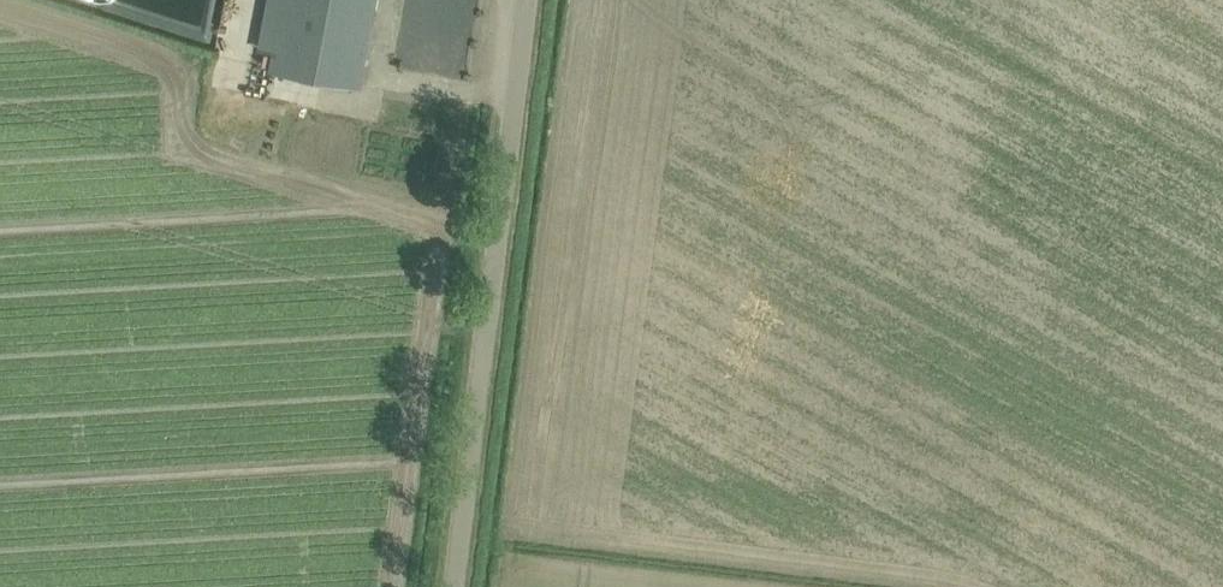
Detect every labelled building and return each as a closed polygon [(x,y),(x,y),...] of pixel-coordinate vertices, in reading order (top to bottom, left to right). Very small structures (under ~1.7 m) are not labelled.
[(270,67),(358,84),(374,0),(283,0),(270,67)]
